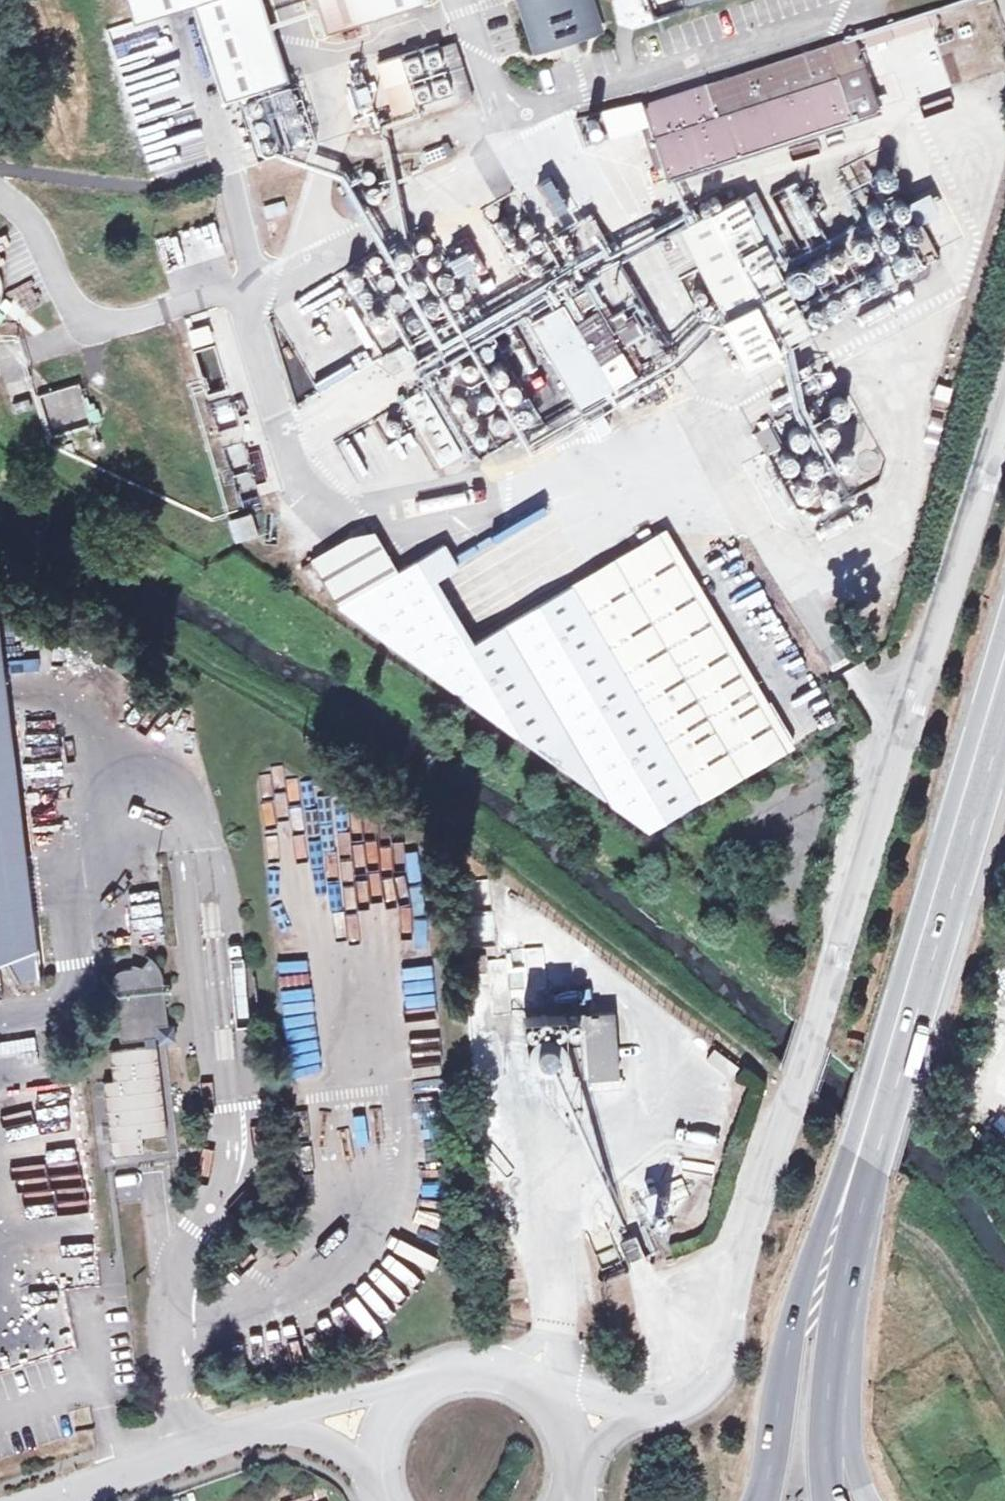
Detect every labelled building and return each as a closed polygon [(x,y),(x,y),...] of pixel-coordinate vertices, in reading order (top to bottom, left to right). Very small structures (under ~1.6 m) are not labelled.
[(133,13),(173,0),(129,0),(133,13)] [(272,18),(266,0),(195,0),(225,92),(264,79),(247,26),(272,18)] [(325,21),(389,0),(319,0),(325,21)] [(535,37),(595,18),(590,0),(524,0),(535,37)] [(638,17),(637,0),(612,0),(614,19),(638,17)] [(894,26),(895,30),(940,13),(936,0),(929,0),(890,14),(894,26)] [(894,26),(890,14),(862,23),(867,36),(894,26)] [(289,71),(272,18),(247,26),(264,79),(289,71)] [(853,27),(742,64),(646,96),(671,173),(878,104),(858,43),(853,27)] [(440,45),(379,64),(386,87),(407,80),(416,108),(423,106),(426,114),(474,98),(456,44),(441,49),(440,45)] [(407,80),(386,87),(396,114),(416,108),(407,80)] [(289,88),(247,100),(263,154),(305,141),(289,88)] [(548,171),(534,179),(552,209),(567,200),(548,171)] [(301,216),(290,218),(295,234),(332,224),(328,210),(369,199),(361,173),(294,191),(301,216)] [(770,188),(794,235),(814,224),(790,178),(770,188)] [(810,320),(782,264),(746,191),(664,232),(676,257),(700,246),(754,355),(813,325),(810,320)] [(262,201),(265,211),(288,204),(284,194),(262,201)] [(217,211),(156,231),(164,255),(225,236),(217,211)] [(547,303),(534,311),(590,403),(673,351),(591,220),(556,241),(571,264),(554,275),(569,299),(551,309),(547,303)] [(610,238),(616,248),(634,235),(628,226),(610,238)] [(460,273),(477,265),(471,250),(454,257),(460,273)] [(78,378),(40,390),(51,429),(90,417),(78,378)] [(425,382),(403,395),(441,459),(463,446),(425,382)] [(215,426),(234,423),(231,401),(212,404),(215,426)] [(382,460),(364,429),(339,444),(357,474),(382,460)] [(261,445),(249,448),(256,480),(268,478),(261,445)] [(253,512),(229,518),(235,542),(259,536),(253,512)] [(344,600),(401,566),(379,527),(356,527),(313,551),(342,601),(344,600)] [(610,565),(634,551),(620,527),(596,541),(610,565)] [(401,566),(344,600),(651,832),(787,751),(663,534),(634,551),(610,565),(475,646),(420,556),(401,566)] [(301,576),(292,588),(321,607),(329,594),(301,576)] [(6,604),(0,605),(0,945),(24,968),(36,961),(43,942),(40,917),(6,607),(6,604)] [(63,788),(36,790),(39,827),(66,825),(63,788)] [(545,986),(542,945),(523,946),(526,987),(545,986)] [(163,1017),(174,1017),(174,1015),(172,988),(174,988),(173,976),(170,976),(168,960),(158,947),(148,960),(141,960),(141,958),(128,960),(122,964),(120,969),(121,977),(117,980),(121,986),(124,1031),(149,1029),(150,1037),(115,1039),(117,1069),(108,1070),(113,1144),(144,1143),(143,1127),(168,1125),(161,1029),(164,1028),(163,1017)] [(405,991),(408,1021),(434,1018),(431,989),(405,991)] [(613,1004),(580,1007),(587,1074),(620,1071),(613,1004)] [(527,1058),(536,1062),(545,1063),(554,1060),(562,1054),(566,1045),(567,1036),(564,1027),(558,1019),(549,1015),(540,1014),(531,1017),(523,1023),(519,1032),(518,1041),(521,1050),(527,1058)] [(164,1028),(164,1034),(181,1033),(180,1015),(174,1015),(174,1017),(163,1017),(164,1028)] [(441,1052),(412,1053),(414,1084),(442,1083),(441,1052)] [(90,1207),(60,1211),(62,1220),(91,1216),(90,1207)] [(25,1221),(25,1231),(92,1229),(92,1220),(25,1221)]
